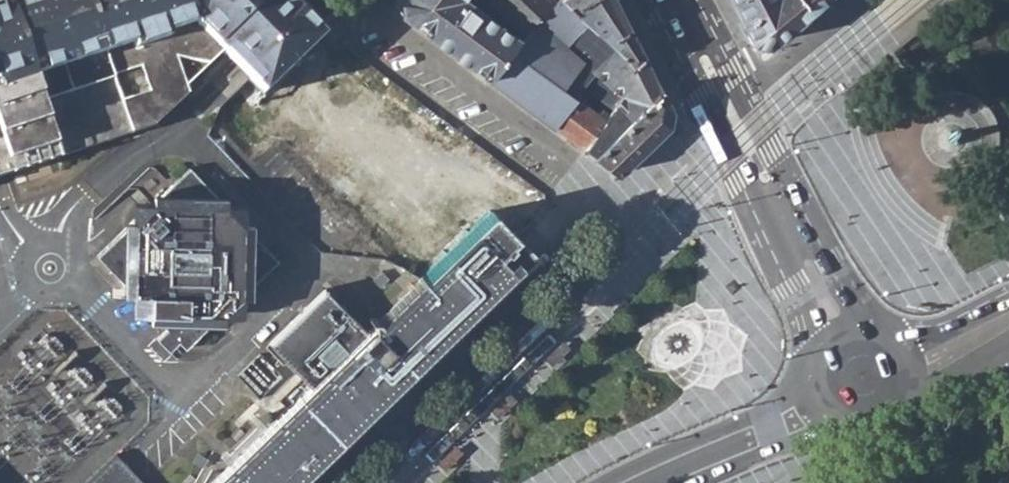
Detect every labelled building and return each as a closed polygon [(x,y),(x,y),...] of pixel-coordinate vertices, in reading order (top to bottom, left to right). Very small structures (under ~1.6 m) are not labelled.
[(151,128),(189,93),(187,87),(224,52),(240,71),(257,89),(318,32),(316,30),(308,21),(302,16),(287,0),(18,0),(0,6),(0,178),(151,128)] [(490,80),(517,42),(460,0),(400,0),(402,14),(490,80)] [(552,126),(574,99),(560,90),(583,57),(565,42),(585,19),(564,0),(552,0),(536,17),(517,42),(490,80),(552,126)] [(536,17),(552,0),(517,0),(536,17)] [(617,0),(564,0),(585,19),(633,63),(643,51),(617,0)] [(749,40),(765,44),(818,0),(728,0),(749,40)] [(565,42),(583,57),(560,90),(574,99),(552,126),(616,175),(670,125),(673,107),(643,51),(633,63),(585,19),(565,42)] [(594,71),(582,87),(612,110),(617,107),(615,102),(622,96),(594,71)] [(84,211),(100,226),(159,169),(128,168),(84,211)] [(173,185),(159,169),(100,226),(115,241),(96,257),(169,330),(157,341),(176,360),(281,260),(191,168),(173,185)] [(425,277),(380,319),(372,317),(371,329),(366,333),(326,291),(270,343),(311,385),(211,482),(296,482),(412,370),(406,364),(524,247),(493,215),(425,277)] [(519,328),(536,312),(529,305),(512,321),(519,328)] [(555,365),(573,348),(566,341),(548,358),(555,365)] [(465,381),(483,364),(476,357),(458,373),(465,381)] [(501,420),(518,403),(511,396),(494,413),(501,420)] [(411,433),(428,416),(421,409),(404,426),(411,433)] [(449,472),(466,455),(460,448),(442,464),(449,472)] [(116,454),(86,482),(144,482),(116,454)]
